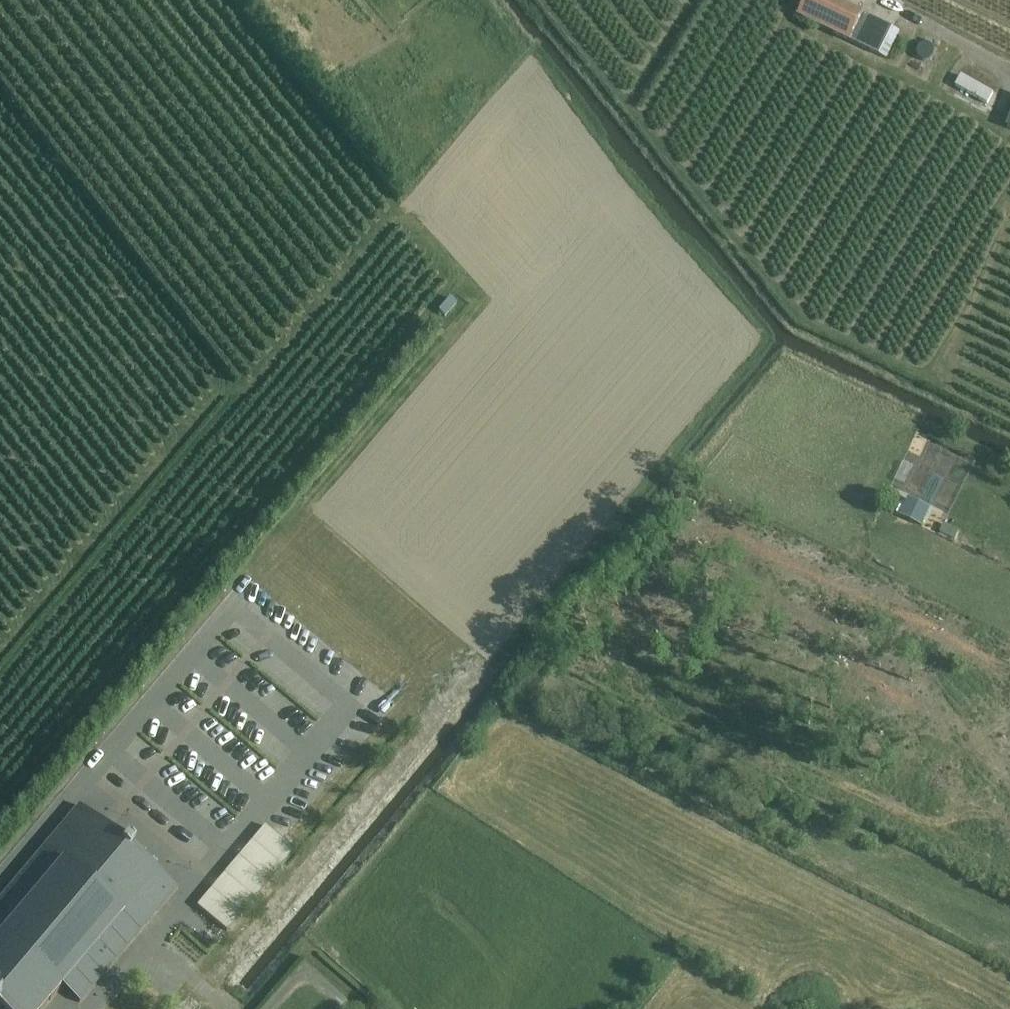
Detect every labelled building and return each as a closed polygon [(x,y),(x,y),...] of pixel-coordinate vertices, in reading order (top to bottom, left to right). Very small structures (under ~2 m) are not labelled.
[(892,28),(835,0),(805,0),(798,15),(879,55),(892,28)] [(947,86),(982,103),(989,88),(955,71),(947,86)] [(908,499),(900,515),(920,525),(928,509),(908,499)] [(80,1003),(177,888),(157,871),(154,876),(128,854),(134,847),(122,837),(116,844),(90,822),(94,818),(79,806),(0,899),(0,1008),(43,1008),(61,987),(80,1003)]
